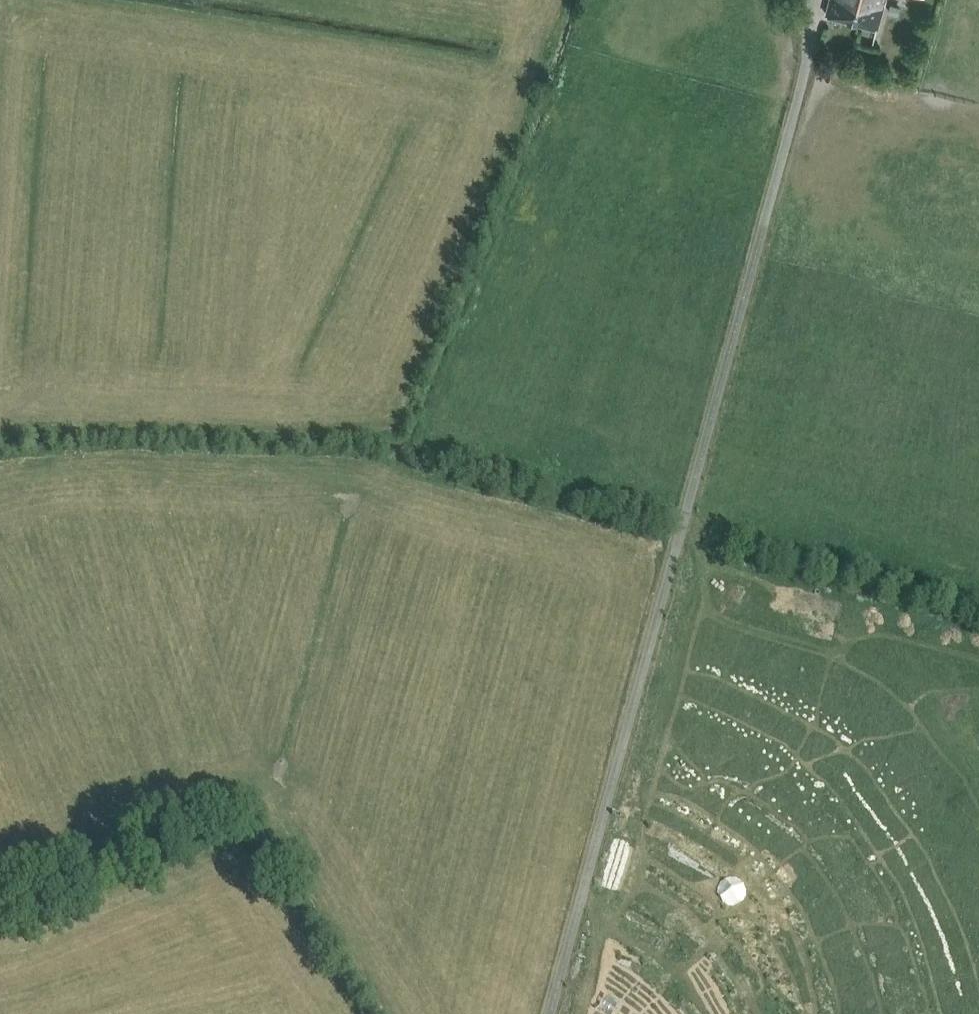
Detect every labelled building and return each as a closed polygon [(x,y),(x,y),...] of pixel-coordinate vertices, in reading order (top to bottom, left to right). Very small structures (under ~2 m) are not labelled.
[(826,12),(878,26),(885,0),(829,0),(826,12)] [(900,5),(891,2),(889,9),(898,12),(900,5)]
